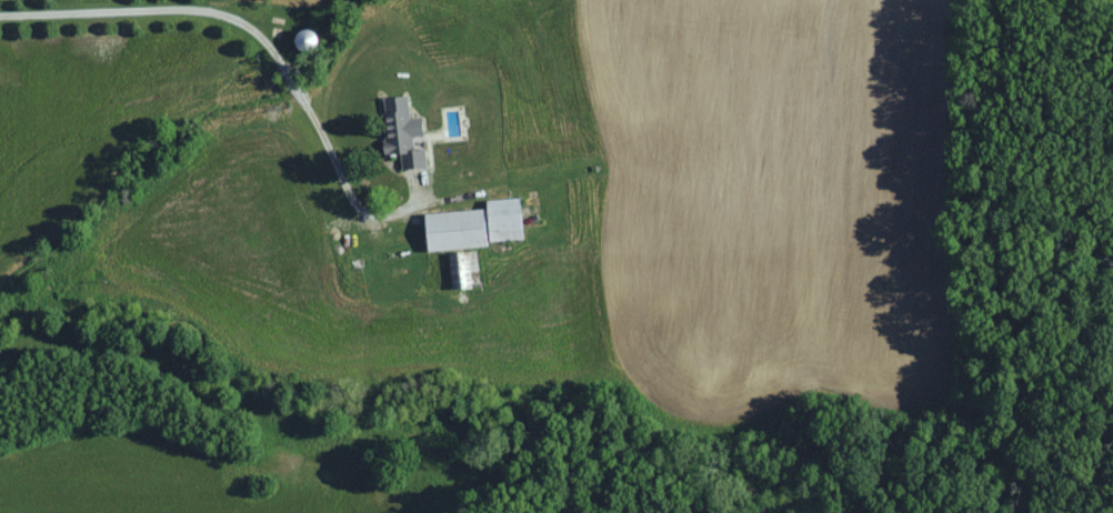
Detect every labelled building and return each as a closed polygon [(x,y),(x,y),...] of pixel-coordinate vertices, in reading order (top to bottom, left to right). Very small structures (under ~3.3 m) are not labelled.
[(384,100),(390,156),(402,155),(404,171),(428,168),(426,150),(415,151),(413,137),(427,136),(425,118),(412,119),(410,97),(384,100)] [(527,241),(525,199),(489,201),(489,211),(430,214),(432,252),(491,250),(491,242),(527,241)] [(481,272),(478,251),(450,255),(455,291),(476,288),(474,274),(481,272)]
